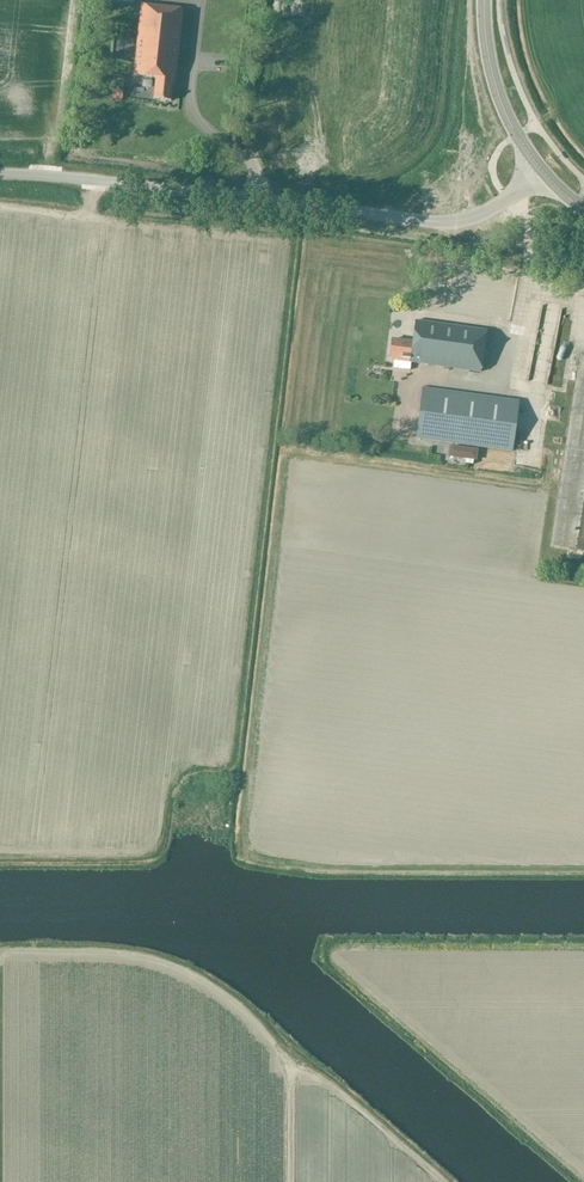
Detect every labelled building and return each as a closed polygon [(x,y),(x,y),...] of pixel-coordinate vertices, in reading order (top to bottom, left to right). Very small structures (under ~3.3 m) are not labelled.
[(134,76),(156,78),(154,99),(171,101),(173,86),(175,86),(184,9),(142,4),(134,76)] [(112,23),(102,23),(101,51),(112,51),(112,23)] [(110,72),(109,59),(99,59),(100,73),(110,72)] [(103,98),(106,79),(95,77),(93,97),(103,98)] [(391,339),(389,358),(393,359),(393,360),(482,372),(487,329),(416,320),(413,341),(391,339)] [(554,396),(561,398),(564,385),(556,384),(554,396)] [(416,438),(513,451),(521,400),(423,387),(416,438)] [(451,447),(449,458),(477,461),(478,450),(451,447)]
